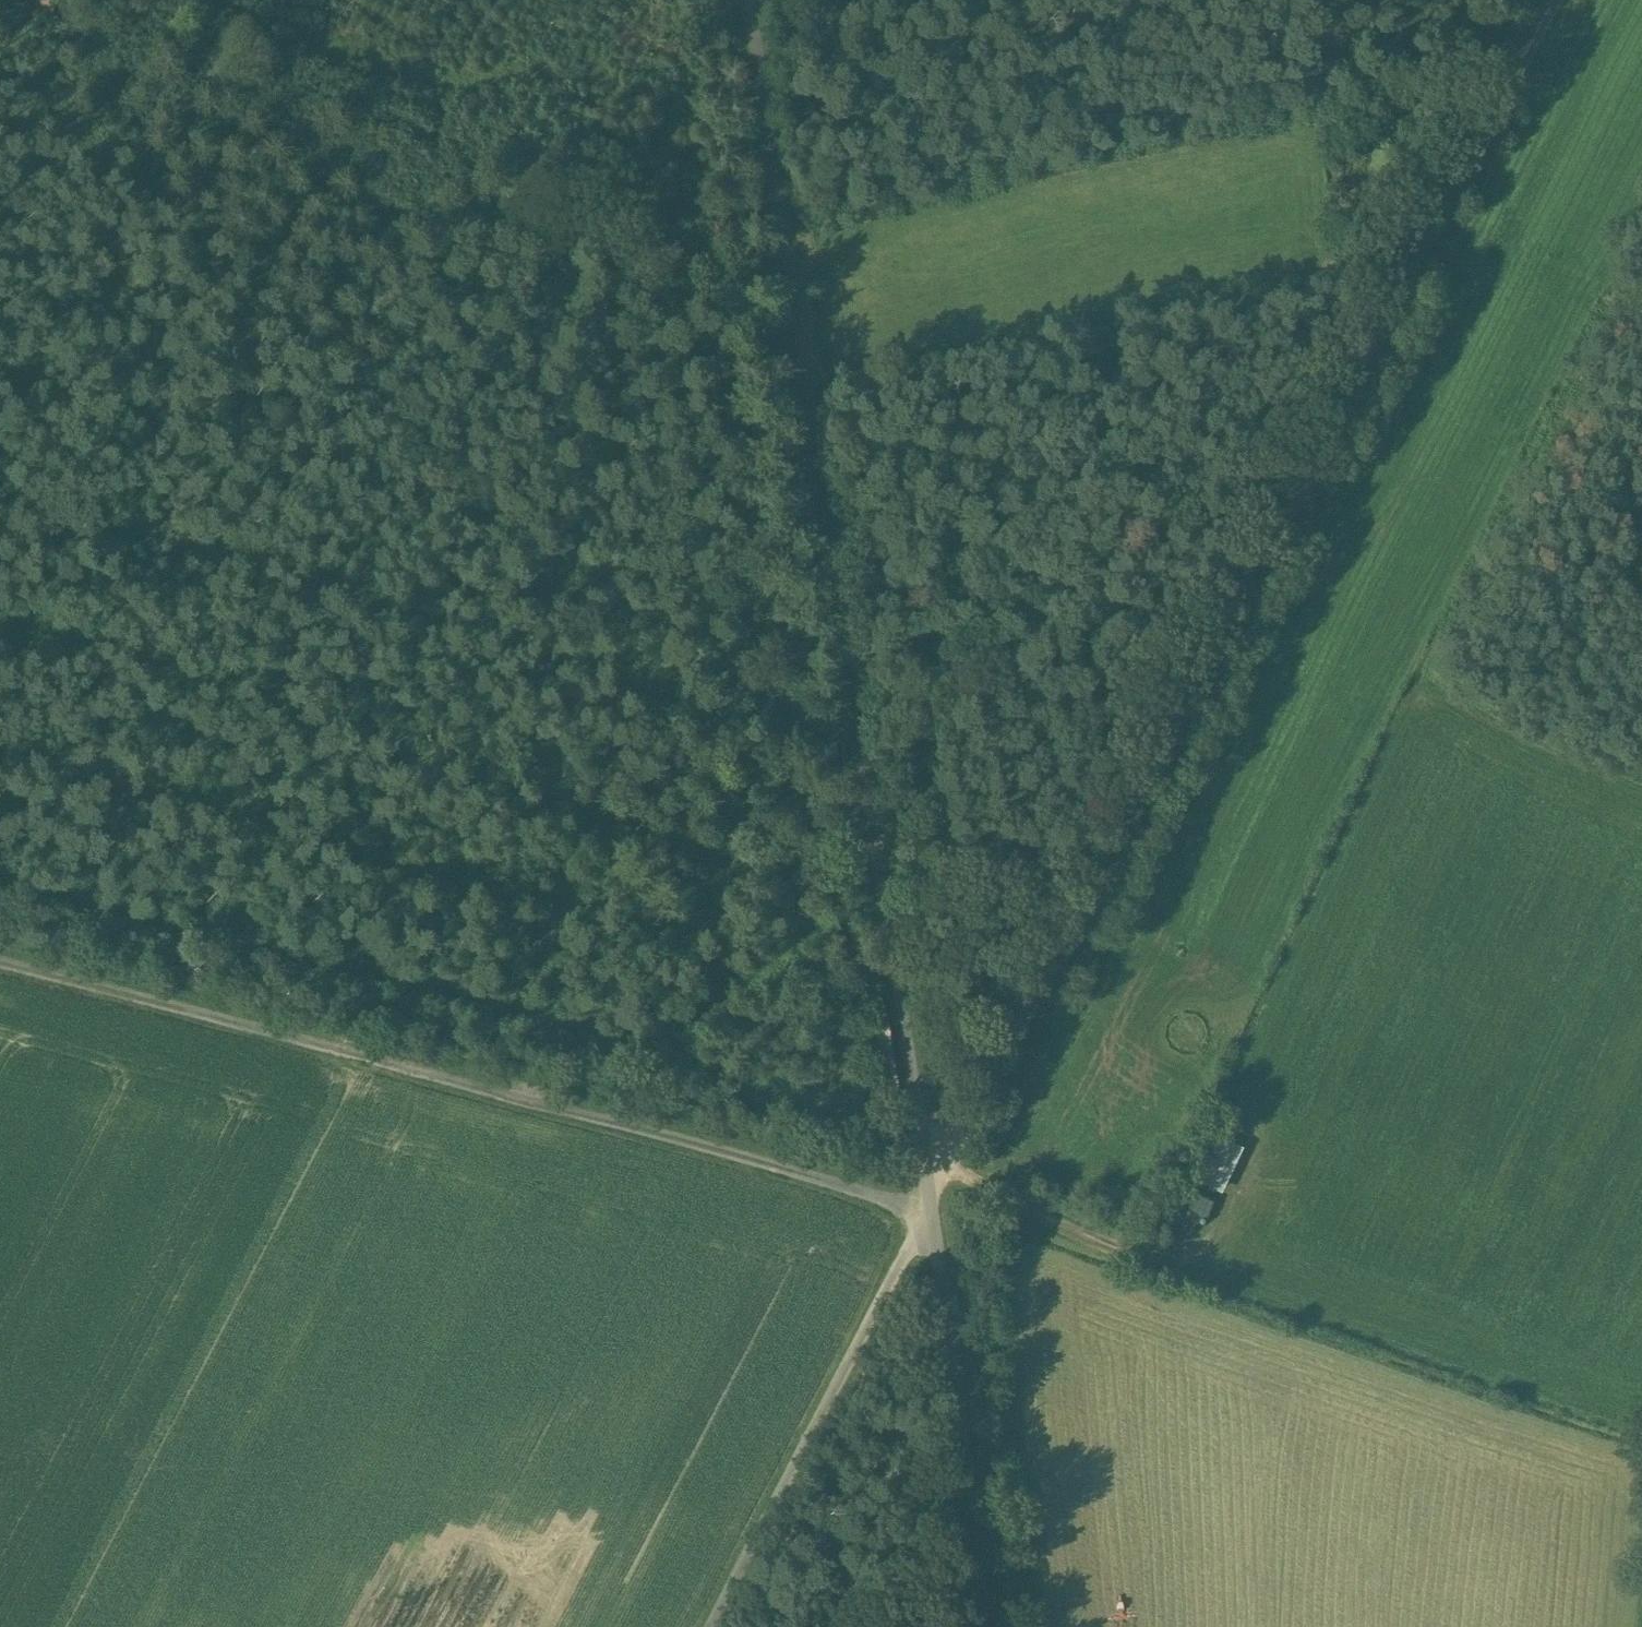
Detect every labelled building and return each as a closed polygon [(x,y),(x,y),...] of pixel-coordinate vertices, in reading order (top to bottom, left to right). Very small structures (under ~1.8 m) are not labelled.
[(1209,1133),(1192,1182),(1223,1193),(1239,1144),(1209,1133)]
